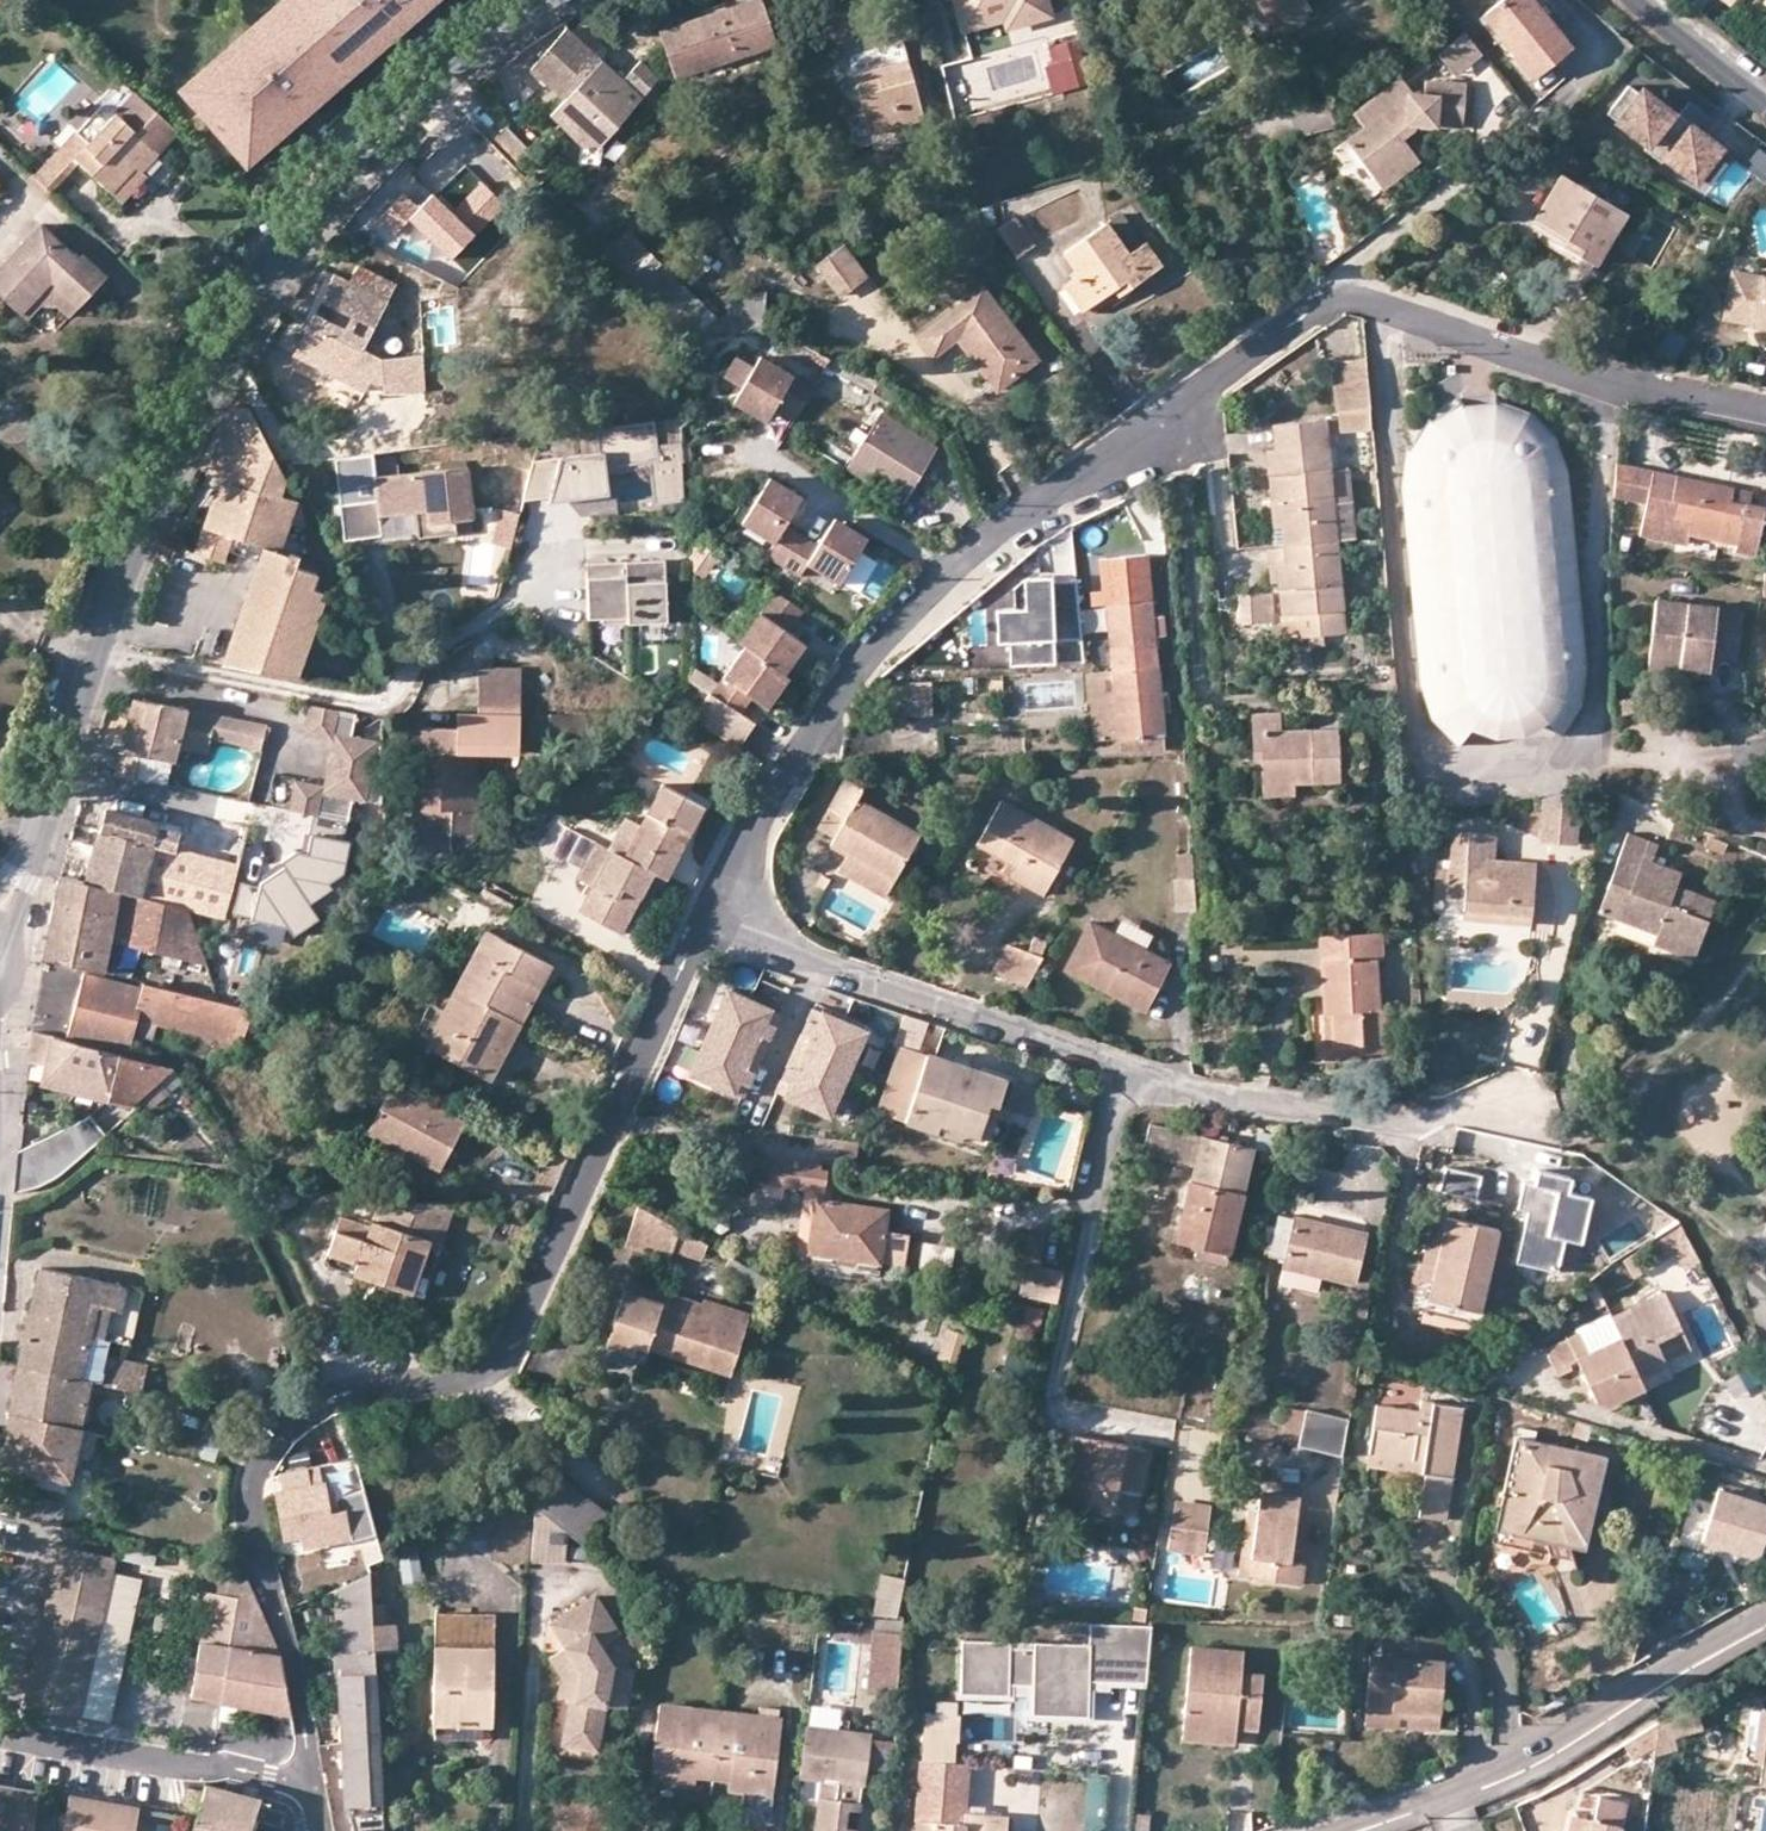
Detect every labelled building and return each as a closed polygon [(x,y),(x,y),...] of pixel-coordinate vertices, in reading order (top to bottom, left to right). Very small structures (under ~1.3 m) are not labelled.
[(179,81),(242,154),(399,16),(398,14),(414,0),(272,0),(179,81)] [(764,0),(725,0),(659,22),(674,66),(775,33),(764,0)] [(962,29),(1004,17),(1007,26),(1048,15),(1044,0),(954,0),(962,29)] [(1310,0),(1260,0),(1279,33),(1298,22),(1293,13),(1311,2),(1310,0)] [(1482,9),(1532,70),(1570,39),(1538,0),(1493,0),(1482,9)] [(560,23),(525,64),(559,94),(581,71),(595,54),(588,48),(598,36),(578,17),(565,28),(560,23)] [(1479,47),(1462,28),(1440,47),(1456,66),(1479,47)] [(1056,93),(1084,87),(1073,41),(1045,47),(1056,93)] [(849,57),(854,74),(907,60),(902,42),(849,57)] [(595,54),(581,71),(559,94),(544,112),(578,141),(579,158),(601,157),(600,134),(654,70),(634,53),(617,73),(595,54)] [(871,135),(923,121),(907,60),(854,74),(864,113),(849,117),(857,149),(873,144),(871,135)] [(99,96),(118,76),(112,70),(93,90),(99,96)] [(1408,147),(1399,135),(1393,127),(1402,119),(1412,120),(1458,121),(1462,79),(1421,77),(1421,91),(1410,89),(1397,74),(1348,111),(1359,125),(1345,138),(1372,176),(1408,147)] [(99,96),(85,111),(100,126),(71,156),(75,160),(123,204),(140,186),(136,182),(144,174),(180,135),(118,76),(99,96)] [(1645,91),(1634,82),(1612,110),(1653,141),(1649,146),(1666,159),(1670,155),(1702,179),(1726,146),(1694,122),(1689,129),(1679,121),(1685,114),(1686,113),(1679,108),(1677,110),(1648,88),(1645,91)] [(85,111),(30,168),(34,173),(38,177),(48,186),(75,160),(71,156),(100,126),(85,111)] [(1685,114),(1679,121),(1689,129),(1694,122),(1685,114)] [(1412,120),(1402,119),(1393,127),(1399,135),(1411,124),(1412,120)] [(927,138),(923,121),(871,135),(873,144),(875,152),(927,138)] [(507,128),(497,142),(518,163),(530,150),(507,128)] [(1416,156),(1408,147),(1372,176),(1382,185),(1416,156)] [(1595,253),(1623,205),(1560,168),(1536,208),(1566,226),(1562,234),(1593,252),(1595,253)] [(46,198),(52,190),(48,186),(38,177),(34,173),(27,181),(46,198)] [(136,182),(140,186),(148,177),(144,174),(136,182)] [(461,263),(509,216),(493,201),(502,192),(489,179),(453,213),(446,206),(432,218),(414,200),(391,222),(404,235),(419,220),(461,263)] [(1562,234),(1566,226),(1536,208),(1531,216),(1562,234)] [(1062,254),(1078,275),(1097,302),(1089,308),(1093,314),(1161,265),(1145,242),(1141,244),(1121,215),(1062,254)] [(1034,245),(1015,217),(998,228),(1017,257),(1034,245)] [(41,218),(0,263),(0,289),(20,307),(53,273),(81,299),(106,273),(83,250),(79,254),(41,218)] [(1588,260),(1593,252),(1562,234),(1557,242),(1588,260)] [(839,294),(862,275),(843,249),(818,267),(839,294)] [(718,333),(716,317),(648,253),(624,278),(680,334),(684,334),(718,333)] [(355,257),(348,274),(332,266),(305,318),(358,344),(364,333),(391,275),(355,257)] [(1732,264),(1724,311),(1765,319),(1765,270),(1732,264)] [(67,315),(81,299),(53,273),(20,307),(31,318),(42,306),(56,306),(67,315)] [(1078,275),(1062,285),(1082,312),(1089,308),(1097,302),(1078,275)] [(930,358),(958,338),(995,390),(1015,375),(1009,367),(1029,350),(983,285),(915,336),(930,358)] [(743,291),(742,311),(742,332),(764,332),(766,292),(743,291)] [(716,317),(718,333),(742,332),(742,311),(716,317)] [(305,318),(291,346),(359,381),(369,363),(353,354),(358,344),(305,318)] [(353,354),(369,363),(382,363),(382,374),(426,373),(425,341),(382,342),(364,333),(358,344),(353,354)] [(723,339),(703,340),(704,372),(715,371),(715,367),(724,365),(723,339)] [(774,407),(794,419),(811,389),(800,383),(810,366),(777,347),(767,363),(757,358),(751,368),(734,357),(721,379),(739,389),(731,404),(757,419),(761,411),(769,415),(774,407)] [(1336,413),(1370,409),(1367,359),(1330,362),(1336,413)] [(877,381),(872,391),(889,401),(893,391),(877,381)] [(1585,657),(1578,575),(1567,469),(1554,438),(1529,412),(1496,397),(1490,405),(1463,408),(1457,402),(1426,421),(1405,450),(1400,485),(1410,592),(1418,681),(1430,719),(1458,745),(1466,728),(1494,737),(1522,734),(1545,723),(1560,736),(1580,702),(1586,672),(1585,657)] [(293,510),(294,504),(277,499),(283,478),(247,410),(228,407),(199,467),(223,479),(205,530),(206,530),(199,554),(224,562),(227,552),(232,538),(265,550),(281,550),(289,526),(306,531),(298,510),(293,510)] [(1336,413),(1338,432),(1372,429),(1370,409),(1336,413)] [(764,423),(769,415),(761,411),(757,419),(764,423)] [(684,497),(679,437),(655,440),(652,416),(593,423),(596,447),(531,454),(521,495),(605,486),(603,463),(649,458),(653,500),(684,497)] [(880,416),(849,467),(902,500),(931,448),(880,416)] [(1268,501),(1277,500),(1282,547),(1334,541),(1354,539),(1346,470),(1329,471),(1329,466),(1334,467),(1332,449),(1327,449),(1327,443),(1334,443),(1332,420),(1270,426),(1271,450),(1274,478),(1264,479),(1268,501)] [(945,427),(939,435),(949,442),(954,435),(945,427)] [(1271,450),(1262,451),(1264,479),(1274,478),(1271,450)] [(472,512),(467,461),(376,470),(378,492),(340,496),(343,532),(381,528),(379,508),(414,504),(427,503),(428,516),(454,513),(472,512)] [(1649,503),(1655,474),(1618,467),(1616,497),(1649,503)] [(781,560),(805,519),(788,509),(794,499),(787,495),(792,487),(766,471),(738,518),(771,537),(763,550),(781,560)] [(1644,534),(1690,543),(1692,532),(1743,541),(1741,548),(1762,551),(1765,527),(1765,506),(1754,504),(1733,501),(1735,487),(1655,474),(1649,503),(1644,534)] [(787,495),(794,499),(799,491),(792,487),(787,495)] [(1756,491),(1735,487),(1733,501),(1754,504),(1756,491)] [(1277,500),(1268,501),(1271,549),(1282,547),(1277,500)] [(456,528),(454,513),(428,516),(427,503),(414,504),(417,531),(456,528)] [(501,506),(500,512),(517,516),(519,510),(501,506)] [(833,511),(828,519),(836,523),(840,515),(833,511)] [(510,545),(517,516),(500,512),(492,540),(510,545)] [(822,529),(805,519),(781,560),(799,571),(807,558),(839,577),(866,531),(840,515),(836,523),(828,519),(822,529)] [(1102,532),(1094,516),(1069,526),(1076,544),(1102,532)] [(232,538),(227,552),(261,563),(265,550),(232,538)] [(687,538),(690,569),(692,570),(705,549),(687,538)] [(1282,547),(1283,564),(1266,567),(1267,584),(1275,582),(1281,641),(1299,639),(1299,637),(1307,637),(1308,644),(1319,644),(1320,635),(1344,631),(1334,541),(1282,547)] [(1101,604),(1108,670),(1085,671),(1092,740),(1116,739),(1162,736),(1161,712),(1167,712),(1166,696),(1159,696),(1156,667),(1153,637),(1163,635),(1161,617),(1152,618),(1145,561),(1151,561),(1149,544),(1115,548),(1115,560),(1097,560),(1099,591),(1101,604)] [(1271,549),(1264,549),(1266,567),(1283,564),(1282,547),(1271,549)] [(714,555),(705,549),(692,570),(701,576),(714,555)] [(281,550),(265,550),(261,563),(294,575),(297,568),(300,557),(281,550)] [(639,583),(638,562),(609,563),(610,577),(625,577),(625,583),(639,583)] [(639,583),(625,583),(626,625),(666,624),(663,562),(638,562),(639,583)] [(294,575),(261,563),(226,665),(299,679),(328,595),(313,590),(318,575),(297,568),(294,575)] [(601,626),(626,625),(625,583),(625,577),(610,577),(609,563),(585,564),(587,619),(601,619),(601,626)] [(1025,571),(1022,575),(1023,602),(995,603),(996,638),(1009,637),(1010,665),(1055,663),(1053,634),(1078,633),(1076,578),(1050,579),(1050,570),(1025,571)] [(1099,591),(1087,591),(1088,605),(1101,604),(1099,591)] [(801,610),(773,592),(739,645),(785,674),(805,643),(786,632),(801,610)] [(1234,615),(1246,615),(1247,623),(1263,622),(1260,594),(1232,596),(1234,615)] [(1712,670),(1714,658),(1738,662),(1743,611),(1657,599),(1650,664),(1712,670)] [(790,677),(745,649),(725,681),(754,699),(762,704),(770,691),(778,697),(790,677)] [(479,667),(478,686),(519,687),(519,668),(479,667)] [(742,717),(754,699),(725,681),(714,699),(742,717)] [(929,713),(928,682),(886,683),(886,715),(929,713)] [(472,845),(474,755),(518,754),(519,687),(478,686),(478,714),(457,715),(456,731),(424,730),(423,811),(452,812),(451,837),(451,857),(472,845)] [(770,709),(778,697),(770,691),(762,704),(770,709)] [(694,725),(740,756),(758,728),(742,717),(714,699),(712,698),(694,725)] [(138,755),(186,766),(190,749),(207,753),(210,738),(263,750),(268,729),(131,699),(119,751),(138,755)] [(325,788),(296,783),(289,813),(312,817),(347,824),(352,801),(382,808),(381,744),(351,738),(356,715),(310,706),(305,736),(334,742),(325,788)] [(1354,760),(1353,733),(1278,735),(1276,712),(1248,713),(1251,762),(1258,761),(1259,786),(1291,785),(1338,783),(1338,761),(1354,760)] [(583,714),(531,716),(532,741),(584,739),(583,714)] [(1116,739),(1116,750),(1162,747),(1162,736),(1116,739)] [(138,755),(119,751),(114,777),(132,780),(138,755)] [(892,882),(918,834),(856,798),(862,789),(843,778),(821,817),(839,828),(829,845),(846,856),(892,882)] [(272,782),(270,803),(286,805),(288,784),(272,782)] [(623,817),(607,849),(664,878),(700,807),(661,785),(638,825),(623,817)] [(1292,797),(1291,785),(1259,786),(1260,799),(1292,797)] [(1575,808),(1577,791),(1565,793),(1563,811),(1575,808)] [(1563,811),(1565,793),(1542,799),(1537,837),(1573,833),(1575,808),(1563,811)] [(1070,841),(1000,801),(976,847),(1005,864),(1014,869),(1009,878),(1041,894),(1070,841)] [(198,809),(186,852),(177,851),(181,832),(104,811),(87,883),(186,909),(224,919),(247,823),(198,809)] [(452,812),(423,811),(451,837),(452,812)] [(347,824),(312,817),(307,847),(295,840),(256,868),(252,911),(288,919),(292,929),(321,912),(311,899),(334,883),(328,873),(339,863),(347,824)] [(554,857),(577,869),(592,840),(567,827),(554,857)] [(1534,860),(1492,857),(1494,832),(1452,828),(1449,862),(1465,863),(1462,897),(1461,917),(1529,922),(1534,860)] [(1679,873),(1649,861),(1655,844),(1627,834),(1609,884),(1628,893),(1618,921),(1655,937),(1651,947),(1691,961),(1714,901),(1677,886),(1679,873)] [(1728,843),(1710,837),(1706,849),(1724,854),(1728,843)] [(578,911),(631,937),(664,878),(607,849),(592,840),(577,869),(576,877),(591,886),(578,911)] [(883,897),(892,882),(846,856),(837,872),(883,897)] [(1462,897),(1465,863),(1449,862),(1446,896),(1462,897)] [(1001,874),(1009,878),(1014,869),(1005,864),(1001,874)] [(206,964),(186,909),(87,883),(60,875),(43,958),(103,973),(109,941),(206,964)] [(1193,879),(1172,882),(1174,912),(1195,910),(1193,879)] [(1628,893),(1609,884),(1597,915),(1618,921),(1628,893)] [(1088,922),(1064,968),(1139,1009),(1164,963),(1088,922)] [(485,932),(456,988),(522,1023),(552,966),(485,932)] [(1382,1011),(1378,1011),(1376,961),(1381,960),(1379,934),(1317,937),(1321,1016),(1330,1017),(1333,1047),(1358,1046),(1358,1054),(1385,1053),(1382,1011)] [(1007,940),(991,969),(1026,987),(1042,959),(1007,940)] [(144,984),(142,990),(82,976),(66,1034),(129,1051),(133,1033),(152,1038),(156,1023),(239,1044),(249,1012),(237,1008),(217,1003),(144,984)] [(704,1044),(692,1070),(735,1089),(740,1079),(749,1083),(755,1069),(777,1022),(768,1018),(773,1007),(730,987),(718,1013),(724,1016),(710,1046),(704,1044)] [(491,1080),(522,1023),(456,988),(425,1044),(491,1080)] [(782,1011),(773,1007),(768,1018),(777,1022),(782,1011)] [(816,1008),(811,1018),(820,1023),(825,1012),(816,1008)] [(980,1147),(1003,1083),(933,1059),(916,1053),(924,1031),(927,1023),(902,1016),(878,1008),(869,1033),(893,1041),(898,1043),(874,1113),(980,1147)] [(787,1094),(830,1114),(841,1088),(836,1085),(850,1055),(855,1057),(868,1032),(825,1012),(820,1023),(811,1018),(783,1080),(792,1083),(787,1094)] [(718,1013),(704,1044),(710,1046),(724,1016),(718,1013)] [(1330,1017),(1321,1016),(1322,1056),(1358,1054),(1358,1046),(1333,1047),(1330,1017)] [(924,1031),(916,1053),(933,1059),(940,1037),(924,1031)] [(74,1044),(32,1033),(26,1062),(42,1066),(39,1082),(62,1088),(74,1044)] [(121,1055),(74,1044),(62,1088),(110,1099),(121,1055)] [(182,1083),(172,1069),(121,1055),(110,1099),(122,1102),(133,1105),(161,1081),(171,1093),(182,1083)] [(743,1094),(749,1083),(740,1079),(735,1089),(743,1094)] [(792,1083),(783,1080),(778,1090),(787,1094),(792,1083)] [(437,1172),(461,1125),(391,1087),(365,1134),(437,1172)] [(107,1134),(90,1118),(18,1152),(14,1190),(30,1190),(42,1185),(63,1172),(76,1160),(95,1145),(107,1134)] [(1142,1156),(1189,1167),(1172,1243),(1195,1248),(1227,1255),(1252,1150),(1148,1126),(1142,1156)] [(853,1166),(856,1141),(814,1135),(812,1154),(838,1156),(837,1165),(853,1166)] [(852,1268),(854,1261),(903,1268),(906,1236),(886,1233),(887,1209),(829,1201),(832,1175),(817,1174),(818,1164),(767,1157),(762,1184),(815,1194),(805,1255),(833,1259),(832,1266),(852,1268)] [(1483,1174),(1450,1168),(1445,1193),(1478,1199),(1483,1174)] [(1591,1245),(1601,1200),(1576,1195),(1580,1175),(1550,1168),(1545,1187),(1526,1183),(1521,1207),(1533,1209),(1520,1266),(1562,1275),(1570,1241),(1591,1245)] [(265,1188),(277,1217),(299,1207),(303,1196),(304,1189),(265,1184),(265,1188)] [(1639,1219),(1646,1209),(1626,1194),(1619,1203),(1639,1219)] [(454,1207),(379,1198),(369,1226),(341,1216),(327,1256),(329,1266),(413,1293),(431,1242),(441,1245),(454,1207)] [(637,1205),(622,1247),(667,1260),(670,1252),(678,1229),(637,1205)] [(1483,1313),(1478,1314),(1425,1299),(1444,1219),(1431,1215),(1410,1308),(1481,1325),(1483,1313)] [(1276,1286),(1313,1295),(1318,1275),(1351,1282),(1360,1237),(1276,1217),(1267,1265),(1279,1267),(1276,1286)] [(1497,1231),(1444,1219),(1425,1299),(1478,1314),(1497,1231)] [(1685,1271),(1698,1262),(1679,1224),(1641,1243),(1653,1266),(1673,1252),(1685,1271)] [(1021,1249),(1038,1255),(1046,1231),(1029,1225),(1021,1249)] [(678,1229),(670,1252),(700,1262),(707,1245),(678,1229)] [(413,1293),(423,1297),(441,1245),(431,1242),(413,1293)] [(954,1248),(924,1245),(921,1269),(952,1272),(954,1248)] [(1195,1248),(1192,1258),(1225,1266),(1227,1255),(1195,1248)] [(1632,1278),(1649,1269),(1638,1252),(1622,1263),(1632,1278)] [(762,1292),(768,1282),(729,1258),(722,1271),(762,1292)] [(1056,1306),(1064,1273),(1025,1265),(1017,1296),(1056,1306)] [(146,1366),(109,1355),(111,1342),(130,1345),(141,1293),(40,1270),(18,1367),(93,1380),(143,1392),(146,1366)] [(720,1318),(724,1304),(703,1298),(701,1303),(629,1280),(626,1289),(720,1318)] [(651,1349),(731,1373),(752,1313),(724,1304),(720,1318),(626,1289),(606,1346),(632,1354),(637,1345),(651,1349)] [(1610,1318),(1618,1337),(1640,1383),(1666,1371),(1663,1365),(1689,1350),(1662,1294),(1610,1318)] [(1040,1331),(1045,1307),(1026,1302),(1020,1326),(1040,1331)] [(964,1334),(947,1330),(940,1358),(956,1363),(964,1334)] [(1644,1391),(1640,1383),(1618,1337),(1586,1352),(1578,1334),(1545,1349),(1555,1374),(1569,1368),(1568,1364),(1575,1361),(1596,1403),(1612,1405),(1644,1391)] [(637,1345),(632,1354),(648,1358),(651,1349),(637,1345)] [(606,1346),(603,1354),(628,1364),(632,1354),(606,1346)] [(1003,1375),(1030,1380),(1035,1355),(1008,1349),(1003,1375)] [(1754,1379),(1746,1363),(1720,1376),(1728,1392),(1754,1379)] [(81,1431),(93,1380),(18,1367),(15,1381),(9,1414),(81,1431)] [(1640,1383),(1644,1391),(1670,1378),(1666,1371),(1640,1383)] [(1421,1400),(1420,1409),(1377,1403),(1370,1454),(1426,1461),(1425,1472),(1420,1514),(1447,1518),(1462,1406),(1421,1400)] [(1301,1434),(1306,1411),(1290,1408),(1285,1430),(1301,1434)] [(1346,1420),(1306,1411),(1301,1434),(1298,1445),(1341,1455),(1346,1420)] [(9,1414),(2,1467),(38,1476),(70,1483),(71,1477),(81,1431),(9,1414)] [(99,1435),(81,1431),(71,1477),(78,1479),(82,1457),(92,1458),(99,1435)] [(1515,1431),(1493,1522),(1581,1543),(1586,1523),(1507,1504),(1524,1433),(1515,1431)] [(1586,1523),(1603,1452),(1524,1433),(1507,1504),(1586,1523)] [(1144,1494),(1153,1448),(1072,1434),(1069,1460),(1063,1496),(1081,1498),(1081,1507),(1114,1512),(1118,1490),(1144,1494)] [(1370,1454),(1369,1464),(1425,1472),(1426,1461),(1370,1454)] [(1069,1460),(1059,1459),(1053,1494),(1063,1496),(1069,1460)] [(328,1482),(351,1481),(350,1466),(327,1467),(328,1482)] [(280,1492),(275,1492),(283,1539),(302,1538),(303,1547),(350,1539),(345,1511),(326,1515),(317,1470),(278,1477),(280,1492)] [(536,1486),(534,1505),(568,1531),(583,1543),(584,1544),(607,1509),(562,1474),(536,1486)] [(38,1476),(37,1488),(67,1494),(70,1483),(38,1476)] [(1702,1537),(1756,1553),(1759,1541),(1765,1519),(1765,1499),(1716,1485),(1702,1537)] [(1262,1489),(1260,1510),(1250,1574),(1302,1582),(1305,1565),(1291,1561),(1299,1496),(1262,1489)] [(23,1494),(19,1517),(60,1526),(65,1503),(23,1494)] [(1176,1502),(1172,1528),(1207,1532),(1210,1507),(1176,1502)] [(569,1561),(568,1531),(534,1505),(531,1561),(569,1561)] [(1260,1510),(1247,1508),(1237,1573),(1250,1574),(1260,1510)] [(1207,1532),(1172,1528),(1169,1551),(1204,1555),(1207,1532)] [(121,1544),(118,1557),(153,1565),(156,1551),(121,1544)] [(114,1556),(60,1545),(26,1703),(79,1714),(114,1556)] [(404,1584),(420,1581),(417,1550),(401,1551),(404,1584)] [(116,1562),(105,1613),(132,1619),(144,1568),(116,1562)] [(368,1572),(334,1590),(339,1674),(357,1672),(357,1654),(374,1652),(372,1624),(368,1572)] [(901,1613),(902,1574),(875,1573),(875,1612),(901,1613)] [(221,1700),(236,1596),(207,1591),(191,1695),(221,1700)] [(236,1596),(221,1700),(292,1711),(282,1654),(253,1591),(236,1596)] [(630,1706),(637,1666),(614,1662),(600,1643),(619,1630),(594,1593),(551,1623),(567,1645),(583,1668),(578,1696),(573,1695),(567,1728),(577,1742),(599,1746),(606,1702),(630,1706)] [(1134,1619),(1146,1619),(1148,1606),(1135,1605),(1134,1619)] [(480,1683),(493,1683),(493,1614),(435,1612),(433,1725),(437,1725),(481,1724),(480,1683)] [(829,1615),(819,1615),(817,1630),(829,1631),(829,1615)] [(875,1617),(875,1629),(903,1633),(904,1619),(875,1617)] [(1088,1677),(1089,1647),(1110,1648),(1109,1677),(1145,1678),(1151,1623),(1089,1621),(1088,1641),(1033,1639),(1033,1645),(1009,1645),(1009,1639),(961,1637),(959,1691),(1008,1692),(1008,1682),(1032,1682),(1032,1693),(1031,1712),(1087,1714),(1088,1686),(1078,1686),(1079,1676),(1088,1677)] [(372,1624),(374,1652),(397,1650),(395,1623),(372,1624)] [(903,1633),(875,1629),(870,1690),(897,1692),(903,1633)] [(1371,1653),(1366,1706),(1419,1710),(1419,1728),(1438,1730),(1445,1635),(1384,1631),(1384,1653),(1371,1653)] [(583,1668),(567,1645),(552,1655),(564,1673),(561,1694),(573,1695),(578,1696),(583,1668)] [(1088,1677),(1109,1677),(1110,1648),(1089,1647),(1088,1677)] [(1243,1653),(1192,1647),(1186,1719),(1243,1724),(1258,1726),(1262,1674),(1242,1673),(1243,1653)] [(357,1672),(339,1674),(342,1745),(379,1745),(374,1652),(357,1654),(357,1672)] [(94,1665),(83,1716),(110,1722),(121,1671),(94,1665)] [(1078,1686),(1088,1686),(1088,1677),(1079,1676),(1078,1686)] [(1008,1682),(1008,1692),(1032,1693),(1032,1682),(1008,1682)] [(481,1724),(491,1725),(493,1683),(480,1683),(481,1724)] [(1747,1701),(1739,1760),(1759,1765),(1757,1783),(1765,1785),(1765,1704),(1747,1701)] [(721,1710),(661,1704),(650,1780),(695,1786),(697,1778),(711,1780),(721,1710)] [(1366,1706),(1365,1723),(1419,1728),(1419,1710),(1366,1706)] [(1677,1750),(1674,1739),(1701,1730),(1697,1709),(1658,1721),(1653,1757),(1677,1750)] [(727,1790),(771,1795),(780,1719),(721,1710),(711,1780),(726,1781),(727,1790)] [(1186,1719),(1184,1728),(1241,1733),(1243,1724),(1186,1719)] [(481,1724),(437,1725),(437,1739),(481,1738),(481,1724)] [(1740,1745),(1738,1724),(1711,1727),(1713,1747),(1740,1745)] [(800,1778),(823,1781),(838,1782),(837,1799),(822,1798),(819,1830),(860,1830),(860,1829),(849,1828),(851,1807),(859,1808),(861,1786),(865,1786),(867,1764),(870,1738),(871,1732),(807,1725),(800,1778)] [(891,1764),(892,1739),(870,1738),(867,1764),(891,1764)] [(379,1745),(342,1745),(345,1804),(382,1801),(379,1745)] [(1005,1815),(961,1813),(964,1760),(918,1757),(913,1830),(1004,1830),(1005,1815)] [(1102,1826),(1104,1776),(1086,1776),(1084,1825),(1102,1826)] [(261,1796),(206,1780),(197,1815),(193,1830),(250,1830),(261,1796)] [(823,1781),(822,1798),(837,1799),(838,1782),(823,1781)] [(10,1830),(34,1830),(38,1789),(0,1782),(0,1830),(10,1830)] [(64,1830),(134,1830),(138,1806),(69,1794),(64,1830)] [(1572,1816),(1569,1830),(1618,1830),(1625,1801),(1600,1796),(1595,1820),(1572,1816)] [(356,1830),(385,1830),(384,1809),(355,1810),(356,1830)]
